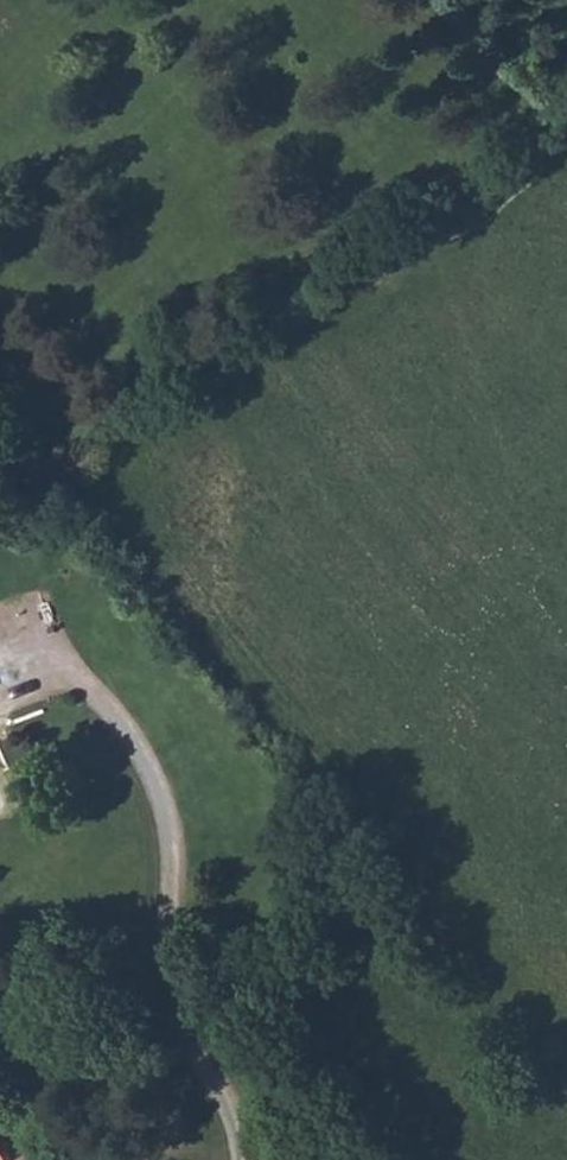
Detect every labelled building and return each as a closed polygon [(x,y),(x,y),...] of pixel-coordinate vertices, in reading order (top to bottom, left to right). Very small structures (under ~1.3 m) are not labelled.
[(23,1159),(2,1118),(0,1119),(0,1159),(22,1159),(23,1159)]
